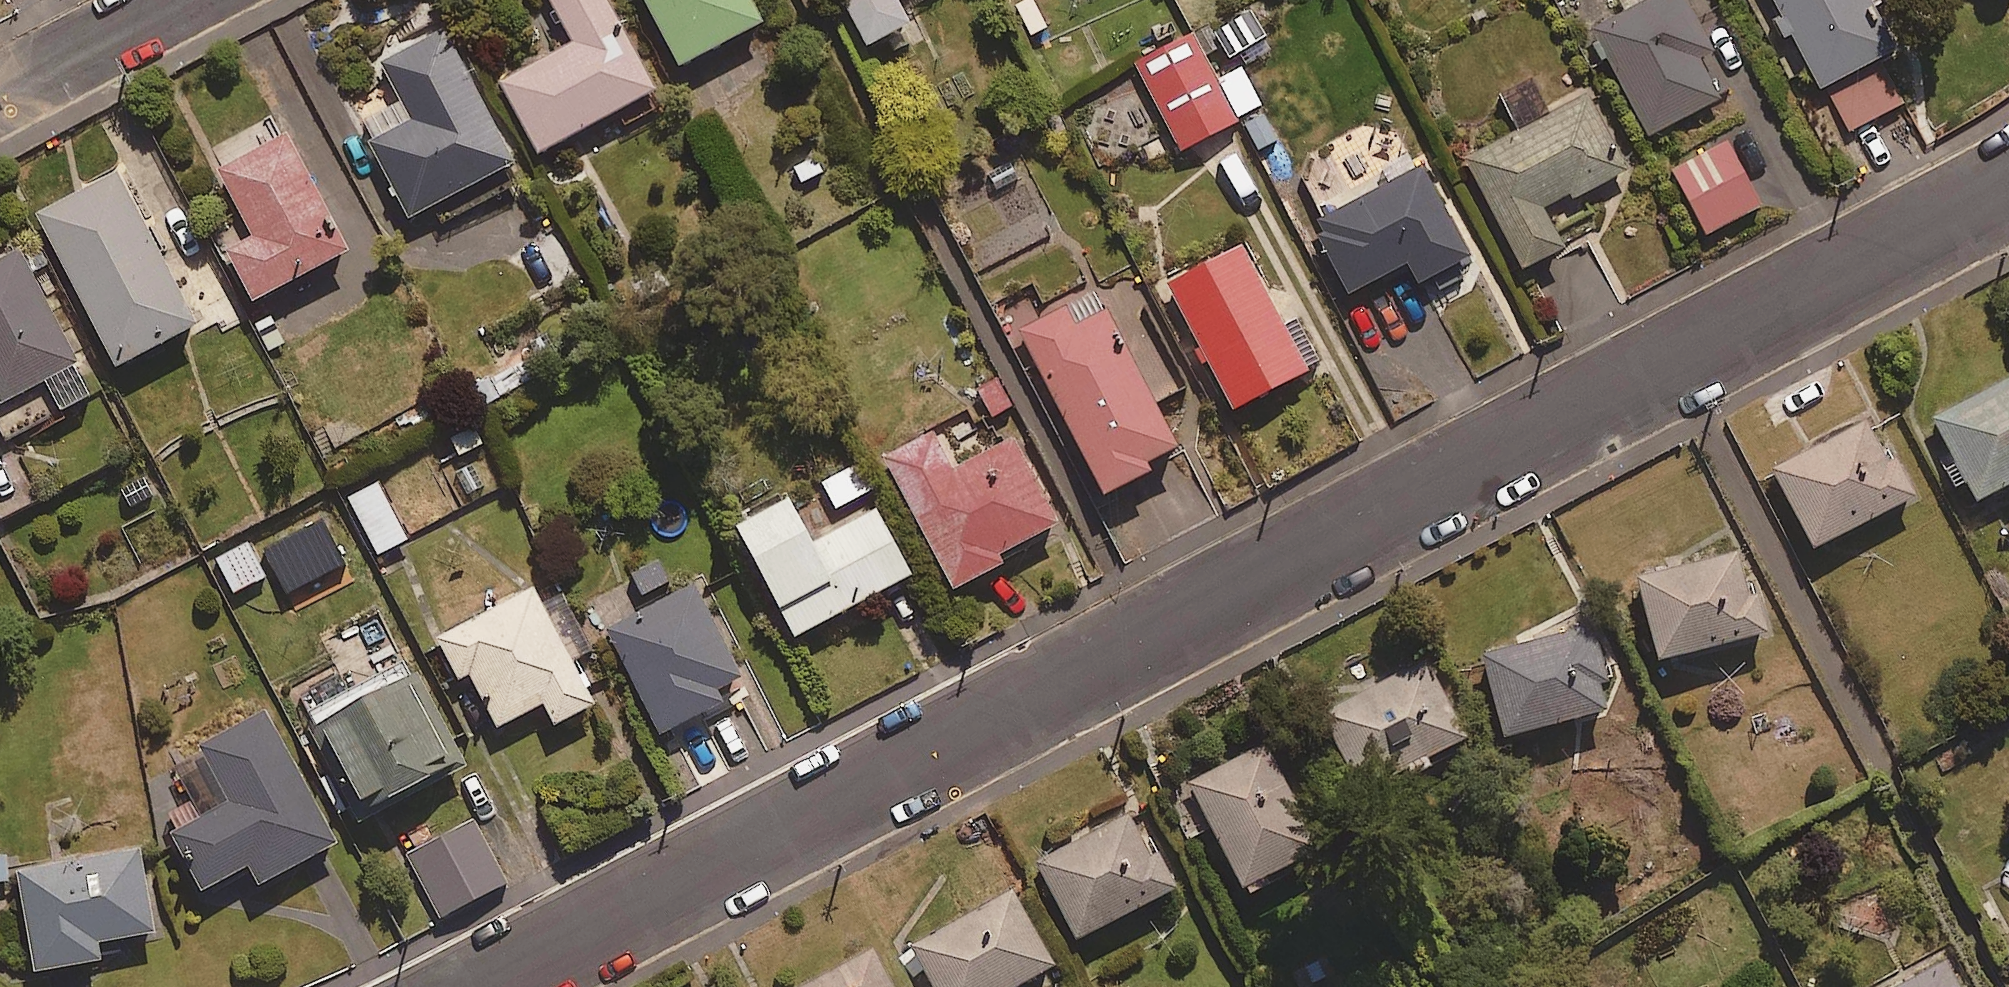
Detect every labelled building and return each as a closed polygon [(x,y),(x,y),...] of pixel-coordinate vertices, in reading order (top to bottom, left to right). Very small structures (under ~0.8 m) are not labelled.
[(615,111),(625,129),(666,107),(607,0),(551,0),(574,43),(502,82),(540,152),(615,111)] [(752,0),(646,0),(681,65),(764,22),(752,0)] [(911,22),(900,0),(844,0),(868,45),(911,22)] [(1708,0),(1651,0),(1595,29),(1650,135),(1720,99),(1697,55),(1728,39),(1708,0)] [(1869,0),(1773,0),(1820,91),(1896,52),(1869,0)] [(1182,150),(1238,121),(1255,154),(1276,143),(1233,59),(1240,56),(1245,65),(1270,53),(1248,12),(1196,39),(1191,30),(1134,59),(1182,150)] [(516,161),(446,26),(378,62),(398,101),(361,120),(411,217),(436,204),(445,221),(513,186),(504,168),(516,161)] [(1903,104),(1887,74),(1833,101),(1848,132),(1903,104)] [(1628,170),(1589,96),(1469,159),(1525,268),(1565,247),(1547,212),(1628,170)] [(347,253),(287,135),(219,169),(255,240),(229,253),(254,300),(347,253)] [(1761,206),(1728,142),(1673,170),(1706,234),(1761,206)] [(820,146),(787,165),(801,189),(834,170),(820,146)] [(1467,259),(1421,164),(1308,220),(1345,295),(1409,263),(1419,282),(1467,259)] [(197,325),(118,172),(38,213),(117,367),(197,325)] [(1306,372),(1242,246),(1169,282),(1234,409),(1306,372)] [(63,413),(95,396),(19,248),(0,258),(0,407),(47,383),(63,413)] [(1181,454),(1093,287),(1017,328),(1105,494),(1181,454)] [(513,360),(473,382),(487,408),(527,386),(513,360)] [(999,376),(969,391),(986,423),(1015,408),(999,376)] [(1970,487),(1976,501),(2008,484),(2008,381),(1935,418),(1950,448),(1938,454),(1958,493),(1970,487)] [(475,416),(445,432),(459,460),(489,444),(475,416)] [(1914,497),(1873,419),(1775,470),(1817,548),(1914,497)] [(1010,437),(987,449),(972,421),(937,439),(934,433),(885,459),(956,590),(1003,564),(999,555),(1057,524),(1010,437)] [(407,541),(378,484),(350,498),(379,555),(407,541)] [(814,543),(791,499),(739,526),(796,636),(912,576),(878,510),(814,543)] [(292,563),(275,529),(217,559),(234,593),(292,563)] [(1761,634),(1740,551),(1641,577),(1663,660),(1761,634)] [(660,557),(628,572),(640,599),(672,585),(660,557)] [(592,650),(553,578),(436,640),(456,679),(469,672),(498,727),(544,703),(556,725),(596,704),(573,660),(592,650)] [(744,677),(696,584),(608,630),(662,734),(725,702),(719,690),(744,677)] [(1613,708),(1590,626),(1485,655),(1507,737),(1613,708)] [(1362,795),(1435,764),(1433,760),(1464,746),(1427,659),(1323,703),(1362,795)] [(453,765),(406,677),(320,723),(368,811),(453,765)] [(337,843),(265,712),(191,752),(221,807),(175,833),(205,890),(249,866),(260,885),(337,843)] [(1322,849),(1269,743),(1191,782),(1245,888),(1322,849)] [(1173,890),(1133,813),(1038,863),(1078,940),(1173,890)] [(505,883),(472,820),(410,853),(443,916),(505,883)] [(155,932),(140,849),(17,871),(36,972),(101,960),(98,943),(155,932)] [(1012,890),(911,947),(934,986),(1017,986),(1055,965),(1012,890)] [(874,950),(804,986),(893,986),(874,950)] [(1947,952),(1881,986),(1966,986),(1947,952)] [(1601,986),(1602,986),(1632,986),(1625,974),(1601,986)]
